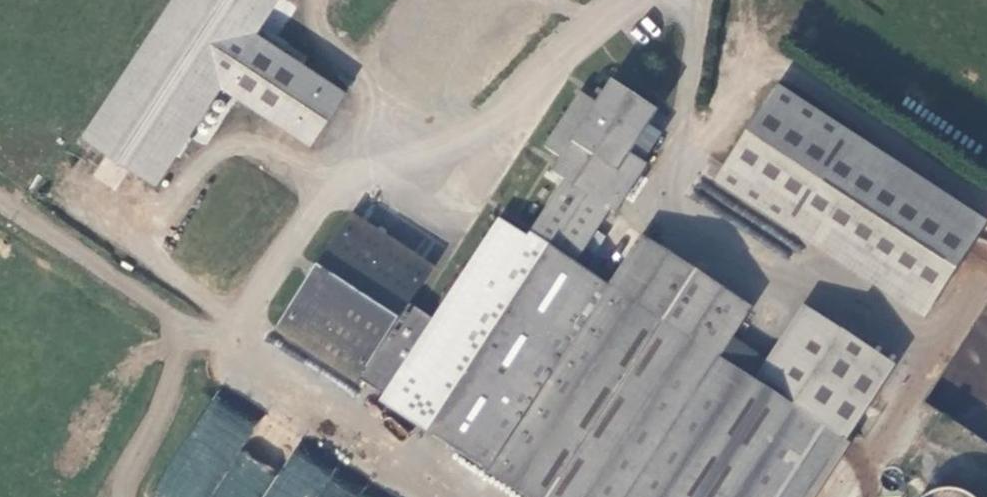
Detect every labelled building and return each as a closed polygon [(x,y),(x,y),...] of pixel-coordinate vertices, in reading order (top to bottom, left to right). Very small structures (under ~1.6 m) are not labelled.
[(79,142),(155,191),(223,87),(317,149),(354,92),(261,32),(283,0),(172,0),(79,142)] [(447,314),(422,295),(443,263),(362,211),(292,315),(369,372),(378,360),(394,370),(413,346),(424,352),(405,378),(391,398),(543,496),(815,496),(904,365),(817,307),(781,361),(768,382),(728,356),(741,335),(761,304),(651,232),(617,283),(587,264),(623,209),(629,212),(662,165),(647,154),(674,111),(628,80),(619,90),(615,87),(607,98),(597,92),(560,146),(576,156),(566,171),(580,181),(542,235),(512,218),(447,314)] [(775,85),(712,183),(927,321),(986,228),(986,220),(775,85)] [(926,400),(986,440),(986,309),(972,333),(967,337),(926,400)] [(781,361),(741,335),(728,356),(768,382),(781,361)] [(413,346),(394,370),(405,378),(424,352),(413,346)] [(152,496),(365,496),(330,477),(335,468),(296,446),(280,473),(240,450),(256,424),(210,397),(152,496)]
